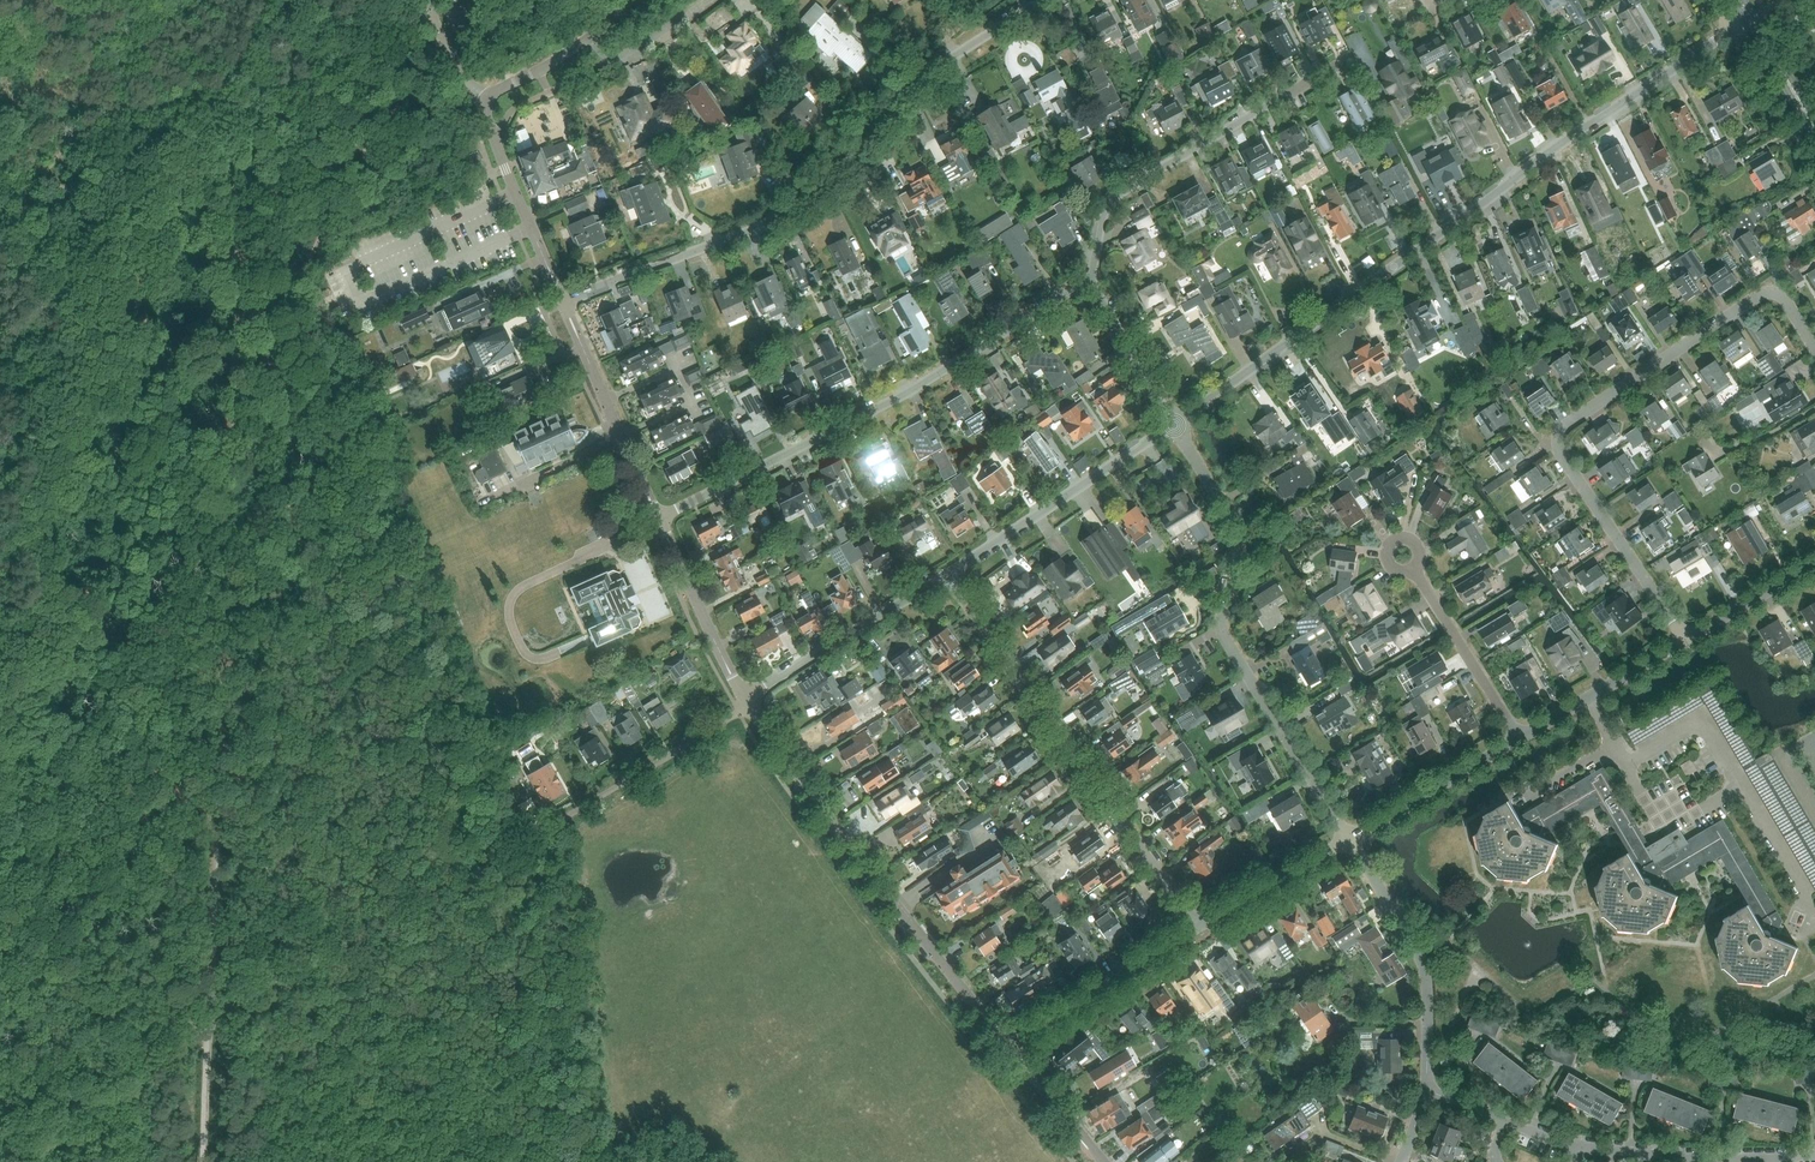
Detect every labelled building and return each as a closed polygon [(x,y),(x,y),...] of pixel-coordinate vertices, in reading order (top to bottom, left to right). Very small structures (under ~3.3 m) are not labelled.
[(829,10),(843,23),(853,13),(839,0),(838,0),(829,10)] [(1135,27),(1143,23),(1145,26),(1155,20),(1144,0),(1124,0),(1121,1),(1135,27)] [(1258,5),(1255,0),(1244,0),(1242,1),(1247,11),(1258,5)] [(1366,10),(1370,11),(1374,9),(1375,4),(1372,1),(1369,0),(1368,0),(1364,2),(1363,7),(1366,10)] [(1482,9),(1488,5),(1485,0),(1479,0),(1477,1),(1482,9)] [(1551,17),(1566,8),(1576,25),(1588,18),(1577,0),(1542,0),(1551,17)] [(1676,24),(1691,15),(1682,0),(1662,0),(1676,24)] [(829,56),(833,52),(856,72),(871,56),(853,39),(854,37),(846,30),(845,32),(824,13),(826,12),(815,3),(795,25),(805,35),(807,33),(812,38),(810,39),(829,56)] [(1279,3),(1273,6),(1280,19),(1286,15),(1279,3)] [(1515,3),(1498,12),(1512,37),(1529,28),(1515,3)] [(1652,39),(1634,6),(1618,15),(1638,48),(1652,39)] [(1300,26),(1301,28),(1299,32),(1301,36),(1305,36),(1310,45),(1331,34),(1328,27),(1334,24),(1325,7),(1316,12),(1314,9),(1306,13),(1310,21),(1300,26)] [(1090,19),(1102,42),(1109,38),(1112,43),(1122,38),(1107,10),(1090,19)] [(1469,14),(1468,14),(1451,23),(1464,48),(1482,39),(1469,14)] [(1593,25),(1591,25),(1597,35),(1606,29),(1598,15),(1590,21),(1593,25)] [(1256,35),(1248,20),(1240,24),(1248,39),(1256,35)] [(1208,22),(1207,23),(1194,29),(1203,46),(1217,39),(1208,22)] [(1590,29),(1586,22),(1579,26),(1583,33),(1590,29)] [(1225,24),(1215,30),(1218,36),(1228,31),(1225,24)] [(729,36),(735,45),(729,50),(732,54),(722,61),(730,73),(736,68),(739,72),(754,61),(765,53),(759,45),(744,25),(729,36)] [(1283,25),(1265,35),(1279,61),(1297,52),(1283,25)] [(1130,36),(1122,40),(1129,54),(1133,62),(1142,58),(1138,50),(1130,36)] [(1438,37),(1414,49),(1423,66),(1437,59),(1443,72),(1453,67),(1460,63),(1453,50),(1447,54),(1443,47),(1438,37)] [(1397,63),(1379,73),(1385,82),(1383,83),(1389,94),(1391,93),(1395,101),(1382,108),(1392,126),(1410,116),(1401,99),(1415,92),(1414,89),(1420,86),(1415,77),(1409,81),(1403,71),(1411,67),(1395,38),(1386,43),(1397,63)] [(1616,59),(1603,38),(1598,41),(1598,40),(1582,49),(1583,50),(1570,58),(1583,80),(1596,72),(1597,74),(1613,64),(1612,62),(1616,59)] [(1161,49),(1170,66),(1184,59),(1175,42),(1161,49)] [(1538,43),(1532,46),(1534,51),(1541,47),(1538,43)] [(1221,49),(1210,46),(1208,53),(1219,57),(1221,49)] [(1510,48),(1497,55),(1502,63),(1514,55),(1510,48)] [(1237,60),(1243,71),(1248,81),(1274,68),(1267,55),(1263,57),(1258,49),(1237,60)] [(1502,63),(1494,50),(1487,53),(1495,67),(1502,63)] [(783,71),(787,77),(803,64),(799,59),(794,53),(778,66),(783,71)] [(1226,80),(1228,79),(1236,75),(1229,61),(1217,67),(1219,71),(1195,84),(1195,85),(1190,88),(1192,94),(1198,91),(1203,100),(1205,101),(1209,99),(1212,105),(1233,94),(1226,80)] [(1505,68),(1520,93),(1529,87),(1514,63),(1505,68)] [(1493,68),(1503,86),(1510,82),(1500,64),(1493,68)] [(1090,95),(1099,110),(1103,118),(1122,109),(1118,101),(1099,65),(1089,70),(1100,90),(1090,95)] [(794,88),(797,92),(808,84),(797,71),(787,80),(793,88),(794,88)] [(1034,84),(1044,103),(1056,96),(1066,114),(1063,115),(1067,121),(1066,122),(1077,142),(1091,134),(1057,71),(1034,84)] [(1464,71),(1454,76),(1464,95),(1473,90),(1464,71)] [(1162,74),(1155,78),(1158,84),(1165,80),(1162,74)] [(1168,82),(1175,93),(1182,106),(1190,102),(1183,88),(1176,77),(1168,82)] [(1535,88),(1538,94),(1546,109),(1566,98),(1554,77),(1535,88)] [(703,137),(712,131),(714,134),(728,124),(700,85),(686,95),(693,105),(691,106),(691,105),(690,106),(703,138),(704,137),(703,137)] [(1358,86),(1339,97),(1356,129),(1376,117),(1358,86)] [(1707,103),(1717,121),(1743,106),(1733,88),(1707,103)] [(1016,96),(1023,108),(1036,101),(1030,89),(1016,96)] [(1499,116),(1497,117),(1502,126),(1504,125),(1510,137),(1515,135),(1516,137),(1525,132),(1524,130),(1528,128),(1525,123),(1526,122),(1525,120),(1524,120),(1511,96),(1510,96),(1507,90),(1501,94),(1504,100),(1493,105),(1499,116)] [(656,132),(673,125),(665,108),(652,115),(643,95),(627,102),(628,104),(622,107),(621,109),(620,112),(631,138),(644,133),(644,134),(655,129),(656,132)] [(806,97),(786,114),(797,127),(799,125),(805,133),(823,118),(806,97)] [(1156,117),(1157,117),(1166,134),(1187,123),(1175,99),(1154,110),(1153,107),(1145,111),(1150,120),(1156,117)] [(1025,114),(1009,123),(998,104),(975,117),(994,150),(1017,137),(1015,134),(1031,125),(1025,114)] [(1441,106),(1435,110),(1438,116),(1444,113),(1441,106)] [(1685,107),(1671,114),(1684,138),(1698,131),(1685,107)] [(1470,111),(1450,121),(1453,128),(1467,153),(1487,143),(1482,134),(1478,126),(1474,117),(1470,111)] [(1317,124),(1310,128),(1324,152),(1331,148),(1317,124)] [(1289,158),(1303,150),(1307,157),(1310,156),(1315,164),(1318,170),(1325,166),(1321,158),(1313,143),(1308,146),(1296,125),(1277,135),(1289,158)] [(762,135),(757,138),(753,128),(735,135),(739,144),(730,148),(720,152),(732,184),(758,174),(754,163),(758,162),(760,165),(776,154),(762,135)] [(517,152),(532,146),(525,129),(510,135),(517,152)] [(1642,134),(1633,139),(1636,143),(1650,170),(1652,169),(1653,172),(1655,172),(1657,172),(1659,172),(1662,170),(1664,169),(1665,167),(1666,165),(1665,163),(1667,162),(1665,159),(1669,157),(1660,142),(1657,144),(1650,130),(1642,134)] [(1378,141),(1387,158),(1399,153),(1389,135),(1378,141)] [(941,146),(949,162),(939,168),(948,184),(976,169),(972,163),(978,160),(970,146),(965,149),(959,138),(949,143),(948,143),(941,146)] [(1100,146),(1097,139),(1089,142),(1092,150),(1100,146)] [(639,158),(661,148),(657,140),(635,150),(639,158)] [(1727,140),(1716,147),(1725,162),(1732,159),(1736,156),(1727,140)] [(535,195),(585,175),(587,180),(595,177),(582,146),(573,150),(574,151),(570,153),(566,142),(557,145),(542,152),(541,149),(539,149),(538,148),(534,149),(535,151),(520,157),(535,195)] [(1141,142),(1130,148),(1138,163),(1149,158),(1141,142)] [(674,143),(668,146),(670,154),(677,152),(674,143)] [(1242,154),(1256,180),(1265,175),(1261,169),(1274,162),(1263,143),(1242,154)] [(1350,144),(1335,152),(1340,160),(1347,156),(1348,158),(1352,166),(1360,161),(1356,153),(1350,144)] [(1424,150),(1412,157),(1421,174),(1426,172),(1434,186),(1442,182),(1443,183),(1444,183),(1452,179),(1453,178),(1454,180),(1461,177),(1455,167),(1463,163),(1454,147),(1448,151),(1429,160),(1428,158),(1424,150)] [(1713,169),(1718,166),(1725,162),(1716,147),(1704,152),(1713,169)] [(648,154),(654,170),(669,165),(664,149),(648,154)] [(1621,149),(1602,158),(1618,191),(1637,181),(1621,149)] [(1749,163),(1764,190),(1786,178),(1770,151),(1749,163)] [(470,155),(474,165),(482,162),(478,152),(470,155)] [(677,155),(681,166),(689,164),(685,152),(677,155)] [(1090,186),(1103,177),(1090,157),(1070,170),(1077,181),(1078,180),(1082,186),(1081,186),(1084,191),(1090,187),(1090,186)] [(1211,168),(1224,192),(1243,183),(1247,190),(1254,186),(1244,167),(1237,170),(1230,158),(1211,168)] [(1732,159),(1725,162),(1718,166),(1724,178),(1738,170),(1732,159)] [(1379,174),(1385,185),(1389,183),(1391,187),(1390,187),(1399,203),(1413,194),(1406,181),(1408,180),(1399,163),(1379,174)] [(633,177),(644,173),(641,165),(630,169),(633,177)] [(907,193),(899,198),(908,215),(927,204),(931,212),(947,203),(943,197),(934,181),(932,182),(923,167),(913,173),(911,169),(903,173),(913,190),(907,193)] [(1348,194),(1366,225),(1382,216),(1377,207),(1378,207),(1368,189),(1376,185),(1368,171),(1360,175),(1366,185),(1348,194)] [(1297,176),(1292,179),(1297,189),(1303,186),(1297,176)] [(641,184),(629,188),(643,226),(656,221),(657,224),(669,220),(655,182),(642,186),(641,184)] [(1596,183),(1576,192),(1592,224),(1593,224),(1597,233),(1623,220),(1617,208),(1610,211),(1596,183)] [(1292,184),(1285,187),(1291,198),(1298,194),(1292,184)] [(1215,197),(1207,201),(1198,186),(1189,191),(1182,194),(1173,199),(1183,218),(1208,205),(1213,214),(1222,210),(1215,197)] [(1330,200),(1316,209),(1321,217),(1326,215),(1330,222),(1328,223),(1334,232),(1335,231),(1340,239),(1354,232),(1339,206),(1342,204),(1334,188),(1325,192),(1330,200)] [(603,189),(596,192),(599,199),(603,200),(607,198),(603,189)] [(1543,206),(1554,231),(1564,226),(1570,239),(1582,233),(1564,192),(1551,198),(1553,202),(1543,206)] [(1146,210),(1153,206),(1146,194),(1140,197),(1146,210)] [(564,203),(569,216),(589,207),(584,195),(564,203)] [(1388,208),(1393,205),(1389,197),(1384,200),(1388,208)] [(1677,215),(1668,197),(1658,202),(1667,220),(1677,215)] [(1056,214),(1039,224),(1045,235),(1052,230),(1062,247),(1074,239),(1066,225),(1073,221),(1066,211),(1068,209),(1062,200),(1052,206),(1056,214)] [(1762,205),(1748,213),(1754,225),(1769,216),(1767,214),(1769,213),(1771,211),(1771,209),(1771,206),(1768,201),(1762,205)] [(1025,211),(1021,203),(1012,207),(1017,216),(1025,211)] [(1784,215),(1777,220),(1790,240),(1801,233),(1802,235),(1811,230),(1808,224),(1814,220),(1814,212),(1810,203),(1806,205),(1805,203),(1784,215)] [(1656,204),(1652,206),(1656,215),(1652,217),(1656,225),(1665,221),(1656,204)] [(1277,228),(1287,222),(1279,206),(1269,211),(1277,228)] [(1155,248),(1144,229),(1143,228),(1152,223),(1144,209),(1131,216),(1140,232),(1122,242),(1134,263),(1139,261),(1142,266),(1156,258),(1152,250),(1155,248)] [(1080,214),(1089,230),(1092,220),(1086,211),(1080,214)] [(1271,216),(1269,211),(1262,214),(1265,220),(1271,216)] [(907,218),(916,233),(925,227),(917,213),(907,218)] [(1013,225),(1006,213),(977,231),(984,242),(1013,225)] [(1739,218),(1729,225),(1738,239),(1735,241),(1747,260),(1761,250),(1753,239),(1760,234),(1754,225),(1748,213),(1739,218)] [(568,226),(578,250),(591,244),(592,247),(606,242),(598,222),(595,223),(592,216),(568,226)] [(878,222),(869,228),(875,240),(874,241),(876,246),(878,245),(880,247),(885,256),(889,253),(907,243),(906,241),(904,239),(901,233),(900,234),(894,224),(891,218),(890,216),(889,216),(878,222)] [(1243,226),(1238,216),(1231,220),(1236,230),(1243,226)] [(1310,256),(1310,257),(1313,256),(1313,255),(1321,250),(1304,218),(1285,228),(1285,229),(1302,260),(1310,256)] [(1025,223),(1029,230),(1035,226),(1031,219),(1025,223)] [(1219,226),(1219,227),(1224,237),(1235,231),(1230,221),(1219,226)] [(1018,266),(1014,268),(1025,284),(1040,275),(1021,244),(1029,239),(1019,222),(999,235),(1018,266)] [(1514,236),(1512,237),(1527,270),(1529,269),(1532,276),(1548,269),(1544,262),(1546,261),(1542,253),(1545,250),(1548,248),(1543,236),(1539,238),(1534,227),(1524,231),(1524,230),(1518,231),(1518,230),(1517,231),(1518,231),(1514,235),(1514,236)] [(1239,231),(1242,236),(1248,232),(1245,228),(1239,231)] [(1258,260),(1263,258),(1276,280),(1279,281),(1282,280),(1283,278),(1284,276),(1282,272),(1290,267),(1272,231),(1252,241),(1255,247),(1253,248),(1251,250),(1249,253),(1250,256),(1252,259),(1255,261),(1258,260)] [(829,246),(843,276),(860,267),(853,250),(850,252),(844,239),(829,246)] [(1596,246),(1610,274),(1621,269),(1607,240),(1596,246)] [(965,258),(965,259),(973,270),(969,273),(971,276),(967,278),(979,297),(990,291),(991,293),(997,290),(983,266),(993,261),(984,246),(965,258)] [(1583,254),(1596,280),(1608,274),(1595,247),(1586,251),(1587,252),(1583,254)] [(1488,256),(1498,279),(1495,282),(1504,288),(1509,282),(1516,288),(1519,282),(1517,277),(1517,278),(1504,249),(1488,256)] [(1694,269),(1701,279),(1708,274),(1692,249),(1684,254),(1694,269)] [(1719,293),(1737,281),(1730,271),(1737,267),(1727,252),(1717,259),(1723,268),(1709,278),(1719,293)] [(1694,269),(1684,254),(1675,261),(1670,264),(1680,278),(1674,282),(1687,301),(1700,291),(1688,273),(1694,269)] [(800,257),(787,263),(795,281),(796,280),(800,289),(800,288),(801,290),(810,285),(817,282),(812,272),(810,273),(807,266),(805,267),(800,257)] [(931,260),(924,264),(928,271),(935,267),(931,260)] [(1790,261),(1785,264),(1791,273),(1797,269),(1792,260),(1790,261)] [(1200,264),(1190,269),(1199,286),(1209,282),(1200,264)] [(1797,269),(1791,273),(1786,276),(1793,287),(1805,280),(1798,268),(1797,269)] [(1457,277),(1463,290),(1459,292),(1465,306),(1486,297),(1474,269),(1457,277)] [(1807,274),(1814,288),(1814,269),(1807,274)] [(953,294),(954,293),(959,290),(954,280),(949,273),(947,270),(933,279),(938,287),(945,283),(950,290),(951,289),(953,294)] [(955,270),(949,273),(954,280),(959,277),(955,270)] [(925,271),(913,279),(917,285),(929,280),(925,271)] [(773,276),(754,285),(760,297),(755,299),(754,300),(762,316),(768,313),(766,311),(786,302),(789,309),(785,311),(793,329),(804,324),(796,306),(784,281),(777,284),(773,276)] [(629,286),(620,290),(623,296),(632,293),(634,297),(646,292),(642,281),(629,286)] [(1161,284),(1160,282),(1139,293),(1146,307),(1161,300),(1163,304),(1167,312),(1176,308),(1163,282),(1161,284)] [(1199,286),(1198,287),(1201,294),(1205,301),(1212,297),(1220,311),(1217,312),(1230,337),(1231,336),(1232,338),(1239,335),(1238,332),(1244,329),(1245,331),(1254,327),(1246,312),(1244,308),(1242,309),(1229,285),(1215,293),(1210,282),(1209,282),(1199,286)] [(1619,293),(1613,283),(1606,287),(1611,297),(1619,293)] [(1637,292),(1643,288),(1640,283),(1634,287),(1637,292)] [(715,293),(727,323),(746,315),(734,285),(715,293)] [(1539,308),(1529,286),(1517,291),(1528,314),(1539,308)] [(667,294),(678,322),(692,316),(694,321),(705,317),(697,296),(690,299),(686,287),(667,294)] [(872,290),(877,302),(884,299),(879,287),(872,290)] [(908,289),(910,293),(911,295),(916,292),(917,292),(916,290),(915,287),(908,289)] [(1630,288),(1623,293),(1631,305),(1638,301),(1630,288)] [(446,307),(439,310),(445,325),(452,322),(453,324),(455,329),(456,330),(491,314),(486,303),(485,300),(486,300),(482,291),(446,307)] [(897,306),(893,308),(899,318),(907,331),(900,335),(912,356),(928,347),(926,344),(929,342),(922,329),(913,314),(920,310),(911,295),(910,293),(902,298),(895,302),(897,306)] [(954,293),(953,294),(939,302),(952,323),(967,313),(954,293)] [(1631,305),(1623,293),(1613,299),(1608,303),(1616,315),(1621,311),(1631,305)] [(1187,310),(1203,302),(1204,301),(1200,294),(1189,300),(1188,300),(1184,302),(1183,303),(1187,310)] [(645,295),(639,297),(642,304),(648,302),(645,295)] [(1562,302),(1569,316),(1578,312),(1571,297),(1562,302)] [(832,299),(823,303),(832,322),(841,318),(832,299)] [(1420,301),(1405,309),(1410,318),(1406,320),(1410,328),(1406,330),(1417,351),(1425,346),(1424,343),(1438,336),(1437,334),(1433,328),(1434,327),(1435,327),(1438,325),(1437,325),(1433,327),(1429,320),(1437,315),(1438,316),(1432,302),(1431,303),(1423,308),(1420,301)] [(649,318),(644,320),(639,308),(631,311),(627,302),(617,306),(618,309),(601,317),(607,330),(600,333),(609,352),(655,331),(649,318)] [(883,311),(879,304),(873,308),(877,315),(883,311)] [(868,306),(857,312),(844,319),(854,337),(853,338),(859,349),(856,350),(867,370),(874,367),(874,368),(890,359),(881,342),(874,331),(880,328),(868,306)] [(1667,307),(1649,319),(1659,334),(1678,321),(1667,307)] [(425,309),(401,319),(405,327),(429,317),(425,309)] [(1463,315),(1473,338),(1482,334),(1472,312),(1463,315)] [(1586,317),(1588,320),(1604,344),(1608,341),(1610,339),(1592,312),(1586,317)] [(1191,330),(1182,315),(1164,327),(1177,348),(1184,343),(1192,356),(1200,350),(1205,358),(1218,350),(1202,323),(1191,330)] [(1609,324),(1609,327),(1613,333),(1617,334),(1619,332),(1621,335),(1620,340),(1625,341),(1625,342),(1626,341),(1631,342),(1632,337),(1641,331),(1631,317),(1629,315),(1627,315),(1624,317),(1625,320),(1623,321),(1621,319),(1618,318),(1609,324)] [(842,318),(831,324),(834,329),(845,324),(842,318)] [(1072,344),(1084,364),(1102,354),(1093,339),(1092,340),(1081,321),(1066,329),(1074,343),(1072,344)] [(1269,334),(1275,330),(1272,324),(1266,327),(1269,334)] [(1757,334),(1770,352),(1770,353),(1764,357),(1776,375),(1784,370),(1775,358),(1788,349),(1783,342),(1771,324),(1757,334)] [(669,339),(672,345),(675,352),(693,344),(691,339),(684,325),(671,331),(674,337),(669,339)] [(1453,331),(1463,354),(1477,348),(1466,325),(1453,331)] [(505,330),(473,343),(474,344),(483,366),(484,367),(515,352),(509,338),(507,332),(505,330)] [(1720,344),(1734,364),(1752,352),(1739,332),(1720,344)] [(825,360),(812,367),(820,384),(825,381),(828,387),(850,377),(841,358),(844,357),(841,351),(838,352),(831,338),(817,345),(825,360)] [(794,340),(789,342),(797,359),(802,356),(798,348),(794,340)] [(747,348),(751,357),(763,352),(759,343),(747,348)] [(1359,357),(1348,363),(1356,377),(1367,371),(1371,377),(1382,371),(1385,378),(1394,372),(1396,371),(1389,360),(1389,358),(1388,358),(1389,357),(1381,344),(1372,349),(1369,345),(1356,352),(1359,357)] [(1607,346),(1590,358),(1600,373),(1618,362),(1607,346)] [(621,363),(629,379),(630,383),(637,380),(635,376),(660,365),(657,359),(662,356),(658,347),(653,349),(652,348),(621,363)] [(1064,382),(1067,388),(1061,392),(1064,396),(1078,387),(1076,384),(1054,350),(1044,357),(1038,347),(1023,356),(1026,361),(1023,363),(1030,375),(1040,369),(1052,389),(1064,382)] [(1412,349),(1401,354),(1407,364),(1412,374),(1422,369),(1417,359),(1412,349)] [(1568,353),(1553,363),(1566,382),(1583,371),(1577,362),(1575,364),(1568,353)] [(1543,357),(1536,361),(1544,374),(1551,369),(1543,357)] [(1776,375),(1764,357),(1756,362),(1768,381),(1776,375)] [(750,368),(747,360),(734,366),(737,374),(750,368)] [(1536,361),(1530,366),(1538,378),(1544,374),(1536,361)] [(1716,362),(1701,372),(1702,373),(1709,384),(1715,392),(1717,395),(1732,385),(1730,382),(1724,374),(1730,370),(1725,363),(1719,367),(1716,362)] [(797,377),(804,373),(800,364),(792,367),(797,377)] [(706,379),(700,366),(683,374),(689,387),(706,379)] [(1006,372),(1012,381),(1017,378),(1011,369),(1006,372)] [(1079,386),(1085,382),(1094,377),(1089,369),(1074,379),(1079,386)] [(997,370),(983,379),(1000,408),(997,410),(998,413),(999,412),(1015,403),(1017,407),(1018,409),(1028,403),(1023,396),(1017,385),(1010,390),(1007,386),(1003,378),(997,370)] [(393,372),(373,381),(379,394),(399,385),(393,372)] [(1103,384),(1089,393),(1094,400),(1107,419),(1110,416),(1111,418),(1118,413),(1117,412),(1121,409),(1117,405),(1121,402),(1117,397),(1119,396),(1111,384),(1118,379),(1113,372),(1113,373),(1105,378),(1100,381),(1103,384)] [(1666,393),(1670,399),(1673,404),(1689,393),(1688,392),(1692,389),(1680,372),(1662,384),(1668,392),(1666,393)] [(1772,399),(1763,404),(1775,423),(1788,415),(1789,417),(1799,411),(1798,409),(1806,404),(1800,393),(1798,394),(1786,373),(1764,386),(1765,388),(1755,394),(1761,403),(1771,397),(1772,399)] [(528,376),(490,394),(500,415),(538,398),(528,376)] [(648,393),(641,397),(648,413),(663,406),(671,402),(671,403),(677,401),(676,397),(684,393),(682,386),(681,387),(678,380),(675,381),(673,378),(657,386),(657,388),(648,393)] [(785,387),(789,394),(782,398),(785,405),(784,406),(785,407),(785,406),(789,413),(807,404),(810,403),(811,402),(800,380),(785,387)] [(1541,381),(1523,393),(1538,416),(1545,411),(1543,408),(1547,405),(1554,400),(1552,397),(1541,381)] [(1085,382),(1079,386),(1078,387),(1081,392),(1082,393),(1089,388),(1085,382)] [(1508,399),(1509,399),(1515,395),(1507,383),(1500,387),(1508,399)] [(753,438),(772,428),(768,421),(773,418),(755,385),(735,396),(740,407),(743,406),(750,419),(739,424),(744,434),(750,431),(753,438)] [(1297,395),(1292,398),(1306,418),(1303,420),(1308,427),(1311,425),(1312,427),(1320,422),(1336,444),(1346,437),(1350,441),(1356,437),(1339,412),(1333,417),(1332,417),(1331,415),(1331,414),(1311,385),(1306,388),(1305,388),(1303,386),(1296,391),(1298,394),(1297,394),(1297,395)] [(479,386),(460,395),(466,408),(484,399),(479,386)] [(1396,398),(1408,419),(1424,410),(1411,389),(1396,398)] [(1717,414),(1707,400),(1700,389),(1693,394),(1710,419),(1717,414)] [(947,404),(957,420),(962,417),(964,421),(973,436),(990,425),(981,411),(973,415),(961,395),(947,404)] [(1734,405),(1738,412),(1756,402),(1752,395),(1734,405)] [(1715,396),(1707,400),(1717,414),(1724,409),(1715,396)] [(1082,401),(1062,415),(1068,423),(1063,427),(1073,441),(1078,437),(1078,438),(1094,427),(1088,418),(1092,415),(1082,401)] [(1654,430),(1661,425),(1665,431),(1672,425),(1673,425),(1672,424),(1669,420),(1670,420),(1663,409),(1661,410),(1656,402),(1642,412),(1654,430)] [(1494,404),(1475,418),(1481,427),(1480,428),(1487,439),(1494,434),(1493,432),(1501,426),(1503,428),(1511,423),(1510,420),(1505,413),(1502,415),(1494,404)] [(1024,410),(1029,419),(1036,415),(1030,406),(1024,410)] [(1040,429),(1052,421),(1057,418),(1050,408),(1038,417),(1033,419),(1040,429)] [(1377,426),(1378,426),(1368,411),(1366,413),(1365,411),(1350,421),(1366,444),(1368,443),(1367,442),(1378,436),(1382,433),(1377,426)] [(1277,413),(1275,414),(1273,412),(1253,427),(1255,430),(1254,431),(1255,433),(1256,432),(1262,441),(1270,435),(1276,443),(1282,438),(1289,433),(1288,433),(1279,420),(1281,418),(1277,413)] [(721,426),(715,414),(698,422),(704,434),(721,426)] [(578,442),(580,441),(582,439),(584,437),(587,432),(584,431),(581,431),(578,431),(575,432),(572,433),(564,415),(514,438),(516,442),(507,446),(508,448),(516,465),(524,461),(526,466),(564,449),(563,446),(566,445),(567,446),(569,446),(576,443),(578,442)] [(689,422),(687,416),(652,432),(660,448),(691,434),(690,434),(695,431),(691,421),(689,422)] [(1673,425),(1672,425),(1681,438),(1687,433),(1678,420),(1672,424),(1673,425)] [(1807,458),(1814,453),(1814,420),(1798,430),(1808,447),(1802,450),(1807,458)] [(920,421),(903,429),(912,447),(912,448),(918,460),(931,454),(934,453),(942,469),(943,470),(940,471),(944,480),(943,480),(943,481),(956,474),(943,448),(932,427),(928,429),(925,431),(920,421)] [(1611,422),(1598,431),(1596,428),(1585,436),(1591,444),(1594,442),(1600,451),(1618,438),(1615,434),(1618,432),(1619,424),(1612,423),(1611,422)] [(727,425),(721,427),(704,435),(709,446),(726,438),(732,436),(727,425)] [(498,441),(513,435),(509,426),(494,432),(498,441)] [(1040,429),(1040,430),(1046,438),(1051,434),(1045,426),(1040,429)] [(1001,436),(995,427),(989,431),(994,440),(1001,436)] [(1625,436),(1629,442),(1642,433),(1638,427),(1632,431),(1625,436)] [(1007,448),(1024,435),(1019,429),(1002,441),(1007,448)] [(1289,433),(1282,438),(1286,443),(1294,438),(1300,447),(1306,442),(1298,430),(1292,434),(1290,432),(1288,433),(1289,433)] [(1034,431),(1024,440),(1046,472),(1059,463),(1059,462),(1044,441),(1037,431),(1036,431),(1035,431),(1034,431)] [(1120,432),(1113,437),(1117,444),(1125,439),(1120,432)] [(1642,433),(1629,442),(1634,449),(1644,442),(1647,440),(1642,433)] [(1500,447),(1493,452),(1490,454),(1492,456),(1502,472),(1524,457),(1515,443),(1512,437),(1498,445),(1500,447)] [(475,469),(474,473),(477,479),(480,480),(483,479),(505,470),(496,450),(499,449),(495,441),(485,446),(487,451),(477,455),(482,466),(475,469)] [(870,467),(871,469),(872,471),(876,480),(878,482),(896,473),(898,475),(902,482),(908,479),(898,458),(891,461),(890,461),(888,457),(888,458),(887,455),(888,454),(881,441),(871,446),(875,454),(872,455),(870,451),(855,459),(861,471),(870,467)] [(1010,456),(1000,442),(991,448),(1001,462),(1010,456)] [(1315,482),(1305,462),(1316,455),(1312,449),(1306,442),(1300,447),(1299,447),(1300,449),(1294,453),(1293,451),(1288,455),(1296,467),(1274,479),(1280,489),(1279,490),(1278,493),(1281,498),(1284,499),(1315,482)] [(1369,451),(1372,456),(1382,450),(1379,445),(1369,451)] [(688,477),(688,475),(691,474),(688,467),(697,462),(691,450),(668,462),(671,467),(666,469),(673,483),(682,478),(684,478),(688,477)] [(1429,456),(1434,462),(1443,456),(1439,450),(1429,456)] [(1622,455),(1600,470),(1612,488),(1630,476),(1629,476),(1637,471),(1625,453),(1622,455)] [(1720,476),(1714,465),(1712,466),(1704,453),(1682,465),(1687,473),(1692,470),(1702,487),(1720,476)] [(1379,499),(1382,497),(1388,506),(1392,503),(1393,504),(1395,504),(1397,503),(1398,501),(1398,499),(1402,496),(1396,488),(1408,480),(1405,476),(1416,469),(1406,454),(1395,462),(1398,466),(1374,482),(1378,488),(1374,491),(1379,499)] [(840,461),(821,471),(825,478),(822,480),(829,492),(831,491),(835,498),(836,500),(848,494),(849,494),(852,500),(854,498),(859,496),(862,494),(856,482),(851,484),(840,461)] [(1796,469),(1799,475),(1804,472),(1812,467),(1808,461),(1796,469)] [(988,476),(978,483),(986,493),(992,488),(997,495),(1010,486),(1004,478),(1008,475),(1001,466),(998,468),(994,463),(984,470),(988,476)] [(1814,473),(1814,472),(1812,467),(1804,472),(1807,478),(1814,473)] [(1536,468),(1518,480),(1530,498),(1533,496),(1551,484),(1546,477),(1544,479),(1536,468)] [(1484,488),(1489,494),(1515,477),(1510,470),(1484,488)] [(1804,472),(1799,475),(1789,481),(1793,488),(1784,493),(1787,497),(1776,503),(1786,521),(1803,510),(1805,513),(1812,509),(1804,494),(1805,494),(1813,489),(1807,478),(1804,472)] [(948,481),(954,489),(957,494),(970,485),(961,473),(948,481)] [(1423,509),(1439,518),(1453,496),(1441,488),(1446,480),(1436,474),(1426,489),(1433,493),(1423,509)] [(1348,477),(1337,484),(1346,498),(1334,506),(1348,526),(1365,515),(1355,500),(1361,496),(1348,477)] [(928,492),(923,481),(913,486),(919,497),(928,492)] [(825,522),(806,483),(799,486),(798,483),(792,486),(792,485),(778,491),(779,492),(775,494),(786,516),(805,507),(811,518),(815,516),(820,524),(825,522)] [(1638,491),(1637,489),(1629,494),(1641,511),(1659,499),(1649,484),(1638,491)] [(1175,507),(1161,516),(1162,518),(1173,536),(1183,529),(1188,526),(1198,542),(1209,536),(1200,521),(1200,520),(1199,519),(1183,493),(1182,491),(1170,499),(1175,507)] [(1674,491),(1663,500),(1667,506),(1679,498),(1674,491)] [(956,498),(960,505),(965,501),(961,494),(956,498)] [(916,509),(923,505),(919,497),(912,502),(916,509)] [(1679,498),(1667,506),(1671,513),(1683,504),(1679,498)] [(744,508),(752,523),(757,520),(762,530),(774,525),(768,513),(767,513),(760,500),(744,508)] [(1762,510),(1756,500),(1753,502),(1759,512),(1762,510)] [(1540,503),(1523,515),(1527,521),(1527,522),(1535,517),(1534,515),(1536,514),(1544,508),(1540,503)] [(947,509),(939,515),(947,527),(950,526),(957,537),(973,526),(967,517),(968,517),(960,504),(949,511),(947,509)] [(1544,508),(1536,514),(1534,515),(1535,517),(1540,524),(1542,523),(1547,532),(1566,519),(1557,505),(1547,512),(1544,508)] [(1134,508),(1123,516),(1131,527),(1125,531),(1136,547),(1149,538),(1153,544),(1156,549),(1163,544),(1148,523),(1149,522),(1145,516),(1142,519),(1134,508)] [(1684,508),(1677,513),(1682,519),(1683,518),(1688,515),(1689,514),(1684,508)] [(1519,509),(1507,517),(1511,523),(1523,515),(1519,509)] [(880,520),(887,517),(885,513),(879,511),(876,513),(880,520)] [(1471,514),(1476,522),(1480,519),(1475,511),(1471,514)] [(880,522),(886,533),(894,528),(894,527),(901,523),(898,518),(899,518),(896,513),(880,522)] [(904,541),(905,541),(906,542),(911,539),(913,542),(923,536),(927,543),(934,539),(919,514),(912,518),(914,522),(898,530),(904,541)] [(1523,515),(1511,523),(1512,524),(1516,530),(1517,529),(1528,522),(1527,522),(1527,521),(1523,515)] [(1671,524),(1665,516),(1647,528),(1646,527),(1641,531),(1654,550),(1671,538),(1664,528),(1671,524)] [(722,533),(714,518),(695,528),(704,547),(717,540),(715,537),(722,533)] [(1750,520),(1727,534),(1743,561),(1757,553),(1758,555),(1768,550),(1750,520)] [(729,527),(735,539),(743,535),(737,523),(729,527)] [(1446,546),(1450,552),(1450,551),(1453,555),(1467,546),(1474,557),(1487,549),(1472,523),(1458,532),(1461,537),(1446,546)] [(840,543),(849,538),(843,526),(834,531),(840,543)] [(1713,526),(1702,533),(1708,543),(1719,536),(1713,526)] [(1564,553),(1569,561),(1593,545),(1588,537),(1585,539),(1577,529),(1562,539),(1559,541),(1566,551),(1564,553)] [(1100,531),(1084,543),(1102,570),(1108,578),(1123,567),(1132,579),(1139,574),(1119,546),(1113,550),(1102,533),(1100,531)] [(1686,557),(1672,566),(1683,584),(1700,574),(1701,575),(1710,570),(1704,558),(1698,549),(1708,543),(1702,533),(1694,537),(1694,538),(1696,540),(1681,549),(1686,557)] [(882,543),(874,548),(869,540),(855,549),(860,558),(863,557),(867,564),(870,562),(874,569),(892,559),(882,543)] [(1224,547),(1220,540),(1207,548),(1211,554),(1224,547)] [(812,558),(803,542),(793,548),(802,564),(812,558)] [(848,563),(838,546),(828,552),(835,565),(838,563),(844,573),(851,569),(848,563)] [(720,575),(721,577),(739,568),(735,560),(742,555),(738,548),(713,561),(717,570),(716,572),(717,575),(720,575)] [(1495,554),(1500,562),(1511,556),(1506,548),(1495,554)] [(1331,568),(1354,572),(1357,553),(1333,550),(1331,568)] [(1064,598),(1079,587),(1075,582),(1080,578),(1082,581),(1089,576),(1077,559),(1065,567),(1059,560),(1044,571),(1064,598)] [(739,568),(721,577),(721,579),(720,581),(722,584),(724,584),(729,593),(755,579),(758,577),(750,562),(739,568)] [(1578,575),(1590,592),(1608,580),(1598,566),(1588,573),(1586,570),(1578,575)] [(1213,567),(1201,575),(1205,580),(1217,573),(1213,567)] [(1554,573),(1551,575),(1556,582),(1567,574),(1563,567),(1559,570),(1554,573)] [(1456,587),(1465,603),(1474,597),(1476,600),(1484,594),(1483,592),(1492,587),(1487,579),(1494,575),(1490,568),(1483,572),(1482,571),(1456,587)] [(606,573),(571,588),(578,605),(588,601),(598,625),(589,629),(596,646),(632,630),(638,627),(641,621),(638,614),(633,602),(624,583),(622,579),(619,573),(613,570),(607,573),(606,573)] [(798,584),(803,582),(796,570),(784,576),(790,586),(796,582),(798,584)] [(755,579),(759,587),(770,581),(766,573),(758,577),(755,579)] [(836,591),(829,595),(840,614),(858,604),(851,591),(854,589),(847,578),(845,580),(841,573),(829,579),(836,591)] [(1017,587),(1011,591),(1005,595),(1004,596),(1006,597),(1006,598),(1007,598),(1013,607),(1013,608),(1013,609),(1013,608),(1018,615),(1024,611),(1048,595),(1049,594),(1035,574),(1028,579),(1025,573),(1022,575),(1021,575),(1022,576),(1020,577),(1016,580),(1016,579),(1015,579),(1016,580),(1015,580),(1013,582),(1017,587)] [(1567,574),(1556,582),(1560,588),(1572,580),(1567,574)] [(1386,609),(1371,584),(1360,591),(1356,584),(1340,594),(1347,606),(1352,603),(1364,622),(1386,609)] [(1275,585),(1266,590),(1252,599),(1262,614),(1258,617),(1266,631),(1284,620),(1276,607),(1285,601),(1275,585)] [(750,598),(735,606),(744,622),(765,612),(757,598),(754,590),(748,593),(750,598)] [(810,612),(796,620),(802,632),(809,629),(812,634),(815,633),(828,626),(808,591),(800,596),(810,612)] [(1326,592),(1317,597),(1316,598),(1321,605),(1322,605),(1330,600),(1326,592)] [(1613,594),(1592,610),(1596,616),(1601,613),(1607,622),(1611,619),(1622,634),(1645,618),(1641,613),(1640,614),(1631,601),(1632,600),(1630,597),(1629,598),(1625,593),(1624,593),(1617,599),(1613,594)] [(1163,597),(1133,614),(1139,624),(1145,621),(1157,641),(1186,624),(1175,604),(1173,605),(1169,608),(1163,597)] [(1480,630),(1489,646),(1516,630),(1509,619),(1514,616),(1514,617),(1528,609),(1522,599),(1508,607),(1511,613),(1507,615),(1507,614),(1480,630)] [(1323,605),(1327,612),(1333,609),(1329,601),(1323,605)] [(1814,633),(1814,604),(1802,612),(1814,633)] [(1049,623),(1038,609),(1026,617),(1027,619),(1026,620),(1027,620),(1022,623),(1026,629),(1023,631),(1028,638),(1049,623)] [(1562,611),(1560,613),(1558,614),(1566,626),(1569,624),(1571,623),(1562,611)] [(784,612),(770,619),(774,626),(775,625),(782,622),(787,619),(784,612)] [(1047,628),(1053,636),(1071,622),(1065,613),(1052,623),(1052,624),(1047,628)] [(1071,622),(1077,630),(1090,621),(1084,613),(1071,622)] [(1368,632),(1351,642),(1358,653),(1363,650),(1360,645),(1366,642),(1369,647),(1382,639),(1391,633),(1395,640),(1400,647),(1424,632),(1413,614),(1404,620),(1404,618),(1402,619),(1403,620),(1402,621),(1396,624),(1391,616),(1375,626),(1374,627),(1368,632)] [(1293,624),(1300,637),(1321,624),(1316,615),(1311,618),(1309,615),(1293,624)] [(1761,633),(1774,656),(1793,645),(1778,620),(1766,627),(1767,629),(1761,633)] [(787,631),(782,622),(775,625),(776,626),(752,640),(761,656),(781,645),(777,637),(787,631)] [(1321,624),(1300,637),(1306,647),(1309,646),(1318,641),(1319,643),(1329,637),(1321,624)] [(1566,638),(1547,649),(1560,671),(1581,659),(1573,646),(1580,641),(1570,628),(1562,632),(1566,638)] [(930,663),(932,665),(937,673),(959,657),(953,649),(958,645),(946,629),(931,640),(942,655),(930,663)] [(1039,653),(1051,670),(1067,658),(1064,654),(1073,648),(1068,642),(1070,640),(1066,635),(1056,642),(1039,653)] [(1508,646),(1511,652),(1525,644),(1521,638),(1508,646)] [(1804,640),(1793,646),(1802,662),(1813,655),(1804,640)] [(1309,646),(1306,647),(1291,656),(1309,685),(1326,675),(1309,646)] [(917,649),(912,653),(909,648),(889,662),(902,679),(921,665),(921,664),(926,661),(917,649)] [(1153,649),(1133,660),(1138,670),(1159,659),(1153,649)] [(665,666),(678,686),(698,672),(684,652),(665,666)] [(1400,674),(1415,699),(1420,696),(1424,693),(1435,687),(1442,682),(1443,682),(1438,675),(1447,669),(1437,652),(1418,663),(1417,662),(1407,668),(1408,670),(1400,674)] [(876,656),(880,662),(885,659),(881,653),(876,656)] [(1191,654),(1171,666),(1181,684),(1179,685),(1174,688),(1183,701),(1193,695),(1191,690),(1207,681),(1191,654)] [(1071,676),(1061,683),(1065,687),(1064,689),(1067,693),(1069,693),(1070,695),(1077,691),(1080,696),(1093,687),(1089,682),(1095,678),(1086,665),(1092,661),(1088,656),(1072,666),(1074,669),(1070,672),(1069,673),(1071,676)] [(1513,670),(1517,677),(1511,681),(1522,699),(1539,689),(1534,681),(1537,679),(1534,674),(1542,670),(1534,657),(1513,670)] [(949,677),(957,690),(978,675),(969,663),(968,664),(964,658),(942,674),(946,679),(949,677)] [(1163,669),(1157,660),(1141,670),(1147,679),(1148,678),(1151,676),(1163,669)] [(888,675),(878,661),(867,668),(877,682),(878,682),(888,675)] [(1115,678),(1127,669),(1121,661),(1109,669),(1107,671),(1107,673),(1107,675),(1108,676),(1109,678),(1110,678),(1111,679),(1113,679),(1115,678)] [(639,677),(645,685),(656,679),(650,669),(639,677)] [(820,669),(798,684),(812,704),(815,702),(817,705),(820,703),(824,709),(835,702),(837,706),(838,707),(840,706),(845,703),(853,698),(855,696),(863,691),(862,689),(855,678),(840,688),(831,676),(827,679),(820,669)] [(1107,685),(1111,692),(1113,693),(1124,686),(1127,690),(1135,685),(1126,672),(1107,685)] [(1349,673),(1333,682),(1337,688),(1351,680),(1352,679),(1353,679),(1349,673)] [(888,675),(878,682),(880,684),(885,680),(887,679),(891,684),(893,683),(891,680),(888,675)] [(636,684),(633,679),(628,682),(631,687),(636,684)] [(1352,679),(1351,680),(1337,688),(1336,689),(1336,690),(1337,689),(1341,696),(1340,696),(1341,697),(1356,687),(1352,679)] [(628,682),(619,688),(629,703),(637,697),(631,687),(628,682)] [(1783,836),(1814,891),(1814,829),(1769,752),(1756,759),(1711,682),(1626,732),(1634,746),(1705,705),(1742,768),(1783,836)] [(903,689),(908,696),(914,691),(910,684),(903,689)] [(972,699),(967,693),(953,703),(963,717),(977,708),(980,713),(998,700),(989,687),(972,699)] [(1424,693),(1420,696),(1425,703),(1440,694),(1436,688),(1435,687),(1424,693)] [(1146,693),(1139,699),(1142,703),(1149,697),(1146,693)] [(1104,696),(1098,701),(1081,713),(1091,727),(1114,711),(1104,696)] [(1415,699),(1410,701),(1414,708),(1419,716),(1421,719),(1430,713),(1431,713),(1429,711),(1425,703),(1420,696),(1415,699)] [(657,697),(643,706),(656,728),(670,719),(657,697)] [(1241,733),(1236,724),(1245,719),(1233,698),(1207,712),(1225,743),(1241,733)] [(1355,716),(1344,698),(1314,716),(1324,733),(1341,722),(1345,728),(1357,721),(1354,716),(1355,716)] [(1150,700),(1134,711),(1137,716),(1153,704),(1150,700)] [(599,725),(610,719),(611,719),(600,701),(589,707),(590,709),(592,712),(599,725)] [(1456,721),(1461,729),(1464,734),(1480,724),(1467,702),(1447,713),(1453,723),(1456,721)] [(832,737),(851,726),(856,734),(866,727),(861,719),(858,720),(850,706),(849,707),(843,711),(844,712),(824,724),(827,729),(832,737)] [(906,707),(893,716),(905,733),(918,725),(906,707)] [(1191,708),(1174,718),(1180,729),(1197,720),(1191,708)] [(622,713),(611,719),(610,719),(614,727),(626,746),(641,737),(637,731),(641,729),(629,711),(623,714),(622,713)] [(599,725),(592,712),(591,713),(585,717),(591,728),(598,724),(599,725)] [(1110,737),(1103,743),(1103,744),(1106,748),(1103,750),(1108,757),(1111,754),(1113,757),(1130,745),(1134,742),(1125,730),(1127,729),(1134,724),(1138,721),(1132,713),(1128,716),(1117,723),(1114,725),(1114,726),(1117,724),(1121,729),(1110,737)] [(986,731),(996,746),(1019,729),(1008,715),(986,731)] [(1419,716),(1404,725),(1407,730),(1420,754),(1436,745),(1422,722),(1421,719),(1419,716)] [(879,753),(868,737),(871,735),(882,728),(877,720),(866,727),(856,734),(857,735),(851,738),(854,742),(839,752),(849,768),(867,757),(869,760),(879,753)] [(961,739),(962,741),(970,736),(974,734),(971,729),(962,734),(963,737),(961,739)] [(1160,748),(1175,738),(1169,729),(1154,740),(1160,748)] [(593,730),(575,740),(589,762),(595,759),(598,764),(609,756),(593,730)] [(970,736),(962,741),(963,741),(961,743),(966,750),(981,739),(976,732),(974,734),(970,736)] [(513,748),(516,752),(521,759),(536,750),(527,738),(513,748)] [(885,754),(888,758),(890,757),(891,760),(902,753),(902,752),(910,746),(906,740),(898,746),(885,754)] [(1379,747),(1375,740),(1352,753),(1365,776),(1368,774),(1376,786),(1393,776),(1382,757),(1384,756),(1383,753),(1382,754),(1378,748),(1379,747)] [(1029,745),(1003,763),(1012,776),(1014,775),(1015,777),(1023,772),(1022,770),(1028,765),(1029,767),(1037,762),(1035,760),(1038,758),(1029,745)] [(1140,759),(1124,771),(1126,775),(1132,784),(1150,771),(1147,767),(1151,764),(1159,759),(1153,752),(1156,750),(1153,745),(1137,756),(1140,759)] [(1242,750),(1228,757),(1232,765),(1236,771),(1239,769),(1246,781),(1248,780),(1255,791),(1269,782),(1274,779),(1258,751),(1253,753),(1246,757),(1242,750)] [(548,764),(544,766),(537,755),(524,762),(531,774),(528,775),(545,803),(565,792),(548,764)] [(890,757),(888,758),(858,778),(867,791),(877,785),(878,788),(887,782),(887,781),(899,773),(891,760),(890,757)] [(1198,768),(1191,758),(1183,763),(1190,774),(1198,768)] [(1680,766),(1687,777),(1698,770),(1691,759),(1680,766)] [(929,762),(919,769),(920,770),(923,774),(933,768),(929,762)] [(994,763),(982,771),(976,775),(981,783),(987,779),(999,771),(994,763)] [(1211,764),(1208,766),(1214,776),(1217,775),(1211,764)] [(1798,948),(1775,938),(1777,933),(1783,921),(1777,911),(1738,846),(1723,819),(1671,850),(1674,854),(1659,863),(1603,768),(1598,770),(1597,767),(1585,774),(1586,777),(1519,817),(1509,801),(1487,814),(1478,837),(1483,863),(1502,879),(1529,881),(1529,879),(1545,870),(1547,871),(1558,845),(1548,840),(1551,834),(1600,805),(1621,840),(1629,854),(1605,868),(1605,870),(1598,886),(1596,887),(1603,917),(1605,916),(1619,928),(1619,930),(1649,933),(1649,931),(1665,922),(1667,923),(1678,897),(1668,892),(1671,886),(1692,873),(1720,857),(1749,905),(1725,920),(1726,922),(1719,938),(1717,939),(1723,969),(1725,968),(1739,980),(1739,982),(1769,985),(1769,983),(1785,974),(1786,974),(1798,948)] [(1051,773),(1020,795),(1029,808),(1047,796),(1046,795),(1049,794),(1051,798),(1062,790),(1058,785),(1059,785),(1051,773)] [(1405,775),(1410,783),(1414,781),(1409,773),(1405,775)] [(957,783),(963,791),(968,788),(961,779),(957,783)] [(1175,806),(1172,802),(1179,797),(1180,798),(1187,793),(1181,784),(1175,788),(1173,784),(1163,791),(1166,795),(1150,806),(1159,819),(1176,807),(1176,806),(1175,806)] [(902,816),(921,804),(913,792),(911,794),(905,786),(902,788),(900,785),(873,802),(885,820),(899,811),(902,816)] [(1190,802),(1191,803),(1196,810),(1208,802),(1208,801),(1210,800),(1211,802),(1218,797),(1211,789),(1203,794),(1190,802)] [(1271,810),(1271,811),(1283,831),(1306,817),(1294,796),(1272,809),(1271,810)] [(906,815),(911,822),(895,832),(903,844),(913,837),(916,842),(932,832),(929,828),(921,815),(930,809),(924,802),(906,815)] [(1072,803),(1041,825),(1045,830),(1053,824),(1058,831),(1065,826),(1068,830),(1083,819),(1079,815),(1080,814),(1072,803)] [(1257,804),(1241,813),(1248,824),(1264,815),(1257,804)] [(957,827),(961,835),(964,843),(953,850),(956,856),(959,854),(959,855),(975,849),(968,830),(990,816),(986,809),(957,827)] [(1165,830),(1177,847),(1186,840),(1183,836),(1202,823),(1193,810),(1185,816),(1182,818),(1165,830)] [(1024,828),(1016,816),(1002,826),(1008,836),(1016,831),(1017,833),(1024,828)] [(1242,828),(1233,816),(1226,821),(1235,833),(1242,828)] [(1189,863),(1200,878),(1216,866),(1211,858),(1213,857),(1213,853),(1210,849),(1222,840),(1215,830),(1198,843),(1199,843),(1201,845),(1190,853),(1195,859),(1189,863)] [(1080,850),(1085,858),(1102,845),(1093,833),(1078,843),(1077,842),(1069,847),(1074,855),(1080,850)] [(953,851),(945,838),(913,859),(920,871),(927,867),(928,869),(938,862),(937,861),(953,851)] [(1055,841),(1031,857),(1035,863),(1059,847),(1055,841)] [(1010,860),(1003,850),(965,873),(960,866),(957,865),(951,869),(950,872),(955,880),(936,892),(953,919),(1019,877),(1012,866),(1016,863),(1013,858),(1010,860)] [(1061,858),(1056,850),(1043,859),(1049,867),(1061,858)] [(1102,884),(1107,891),(1124,878),(1115,864),(1105,871),(1104,869),(1097,874),(1093,869),(1076,880),(1086,895),(1095,889),(1102,884)] [(1328,879),(1329,881),(1321,886),(1329,899),(1342,891),(1346,897),(1341,900),(1349,914),(1362,907),(1353,893),(1352,894),(1349,889),(1350,888),(1341,873),(1335,877),(1334,876),(1328,879)] [(1116,910),(1125,904),(1137,921),(1150,912),(1136,893),(1134,894),(1129,887),(1109,901),(1112,906),(1115,911),(1116,910)] [(1358,893),(1363,901),(1367,898),(1362,890),(1358,893)] [(1061,892),(1056,896),(1064,908),(1070,903),(1061,892)] [(1064,908),(1052,894),(1038,906),(1050,920),(1064,908)] [(996,913),(997,913),(1002,920),(1015,912),(1014,910),(1017,908),(1013,902),(1008,905),(996,913)] [(1100,917),(1095,921),(1109,942),(1124,931),(1108,909),(1112,906),(1109,902),(1096,911),(1100,917)] [(1281,919),(1295,942),(1304,937),(1301,932),(1307,928),(1296,910),(1281,919)] [(1325,916),(1317,921),(1322,930),(1325,935),(1334,931),(1325,916)] [(1076,922),(1078,924),(1084,933),(1091,928),(1082,917),(1076,922)] [(1002,933),(995,924),(973,939),(977,945),(975,947),(974,950),(979,956),(982,957),(992,950),(995,954),(1002,949),(999,946),(1001,944),(996,937),(1002,933)] [(1307,931),(1318,949),(1328,943),(1323,936),(1321,937),(1315,927),(1307,931)] [(1335,951),(1339,949),(1341,953),(1357,943),(1386,987),(1406,974),(1392,953),(1385,958),(1379,948),(1386,943),(1375,927),(1360,937),(1356,931),(1343,940),(1339,934),(1332,939),(1329,941),(1335,951)] [(1241,944),(1254,963),(1275,949),(1276,948),(1269,938),(1263,929),(1241,944)] [(1278,932),(1269,938),(1276,948),(1275,949),(1284,961),(1293,955),(1278,932)] [(1067,962),(1070,960),(1075,968),(1091,958),(1086,950),(1087,949),(1082,940),(1080,941),(1075,933),(1057,945),(1067,962)] [(1232,984),(1239,979),(1242,977),(1240,975),(1242,973),(1227,953),(1222,956),(1221,955),(1216,955),(1210,960),(1209,963),(1215,971),(1218,972),(1220,971),(1228,983),(1232,984)] [(1000,984),(1017,973),(1021,971),(1020,970),(1013,959),(1006,964),(1004,961),(991,969),(993,972),(1000,984)] [(1044,966),(1028,977),(1022,980),(1014,985),(1016,989),(1007,995),(1011,1002),(1010,1002),(1016,1011),(1021,1007),(1021,1008),(1024,1006),(1023,1005),(1035,997),(1031,990),(1038,986),(1039,987),(1052,979),(1046,971),(1054,965),(1051,960),(1043,965),(1044,966)] [(1017,973),(1022,980),(1028,977),(1027,976),(1036,971),(1036,970),(1041,966),(1037,960),(1032,963),(1031,963),(1020,970),(1021,971),(1017,973)] [(1186,977),(1178,983),(1186,994),(1183,995),(1190,1005),(1192,1003),(1199,1012),(1210,1004),(1212,1006),(1220,1001),(1229,1013),(1237,1008),(1216,979),(1208,984),(1198,970),(1190,976),(1191,976),(1187,979),(1186,977)] [(1242,977),(1239,979),(1247,990),(1250,988),(1252,991),(1259,987),(1247,970),(1242,973),(1240,975),(1242,977)] [(1298,981),(1304,977),(1299,970),(1293,974),(1298,981)] [(1316,988),(1308,994),(1312,999),(1319,994),(1322,999),(1334,990),(1326,978),(1315,986),(1316,988)] [(1149,1000),(1161,1016),(1168,1011),(1171,1015),(1172,1014),(1175,1019),(1181,1014),(1178,1010),(1163,990),(1149,1000)] [(1295,1003),(1291,1005),(1299,1017),(1301,1019),(1295,1022),(1300,1029),(1301,1028),(1304,1033),(1308,1030),(1310,1032),(1316,1042),(1331,1032),(1333,1030),(1333,1029),(1312,999),(1308,994),(1306,995),(1303,990),(1292,998),(1295,1003)] [(1270,1007),(1263,997),(1255,1003),(1263,1012),(1270,1007)] [(1132,1008),(1120,1018),(1133,1034),(1143,1026),(1145,1024),(1147,1023),(1146,1022),(1140,1015),(1138,1017),(1132,1008)] [(1473,1013),(1467,1028),(1495,1038),(1498,1032),(1501,1024),(1473,1013)] [(1147,1023),(1145,1024),(1150,1032),(1157,1028),(1151,1019),(1146,1022),(1147,1023)] [(1059,1065),(1063,1070),(1091,1047),(1102,1061),(1111,1055),(1088,1026),(1083,1030),(1079,1025),(1047,1050),(1052,1056),(1051,1059),(1056,1065),(1059,1065)] [(1160,1029),(1150,1035),(1160,1051),(1169,1045),(1160,1029)] [(1340,1042),(1372,1041),(1373,1040),(1373,1030),(1340,1030),(1340,1042)] [(1195,1037),(1203,1050),(1209,1046),(1201,1033),(1195,1037)] [(1249,1038),(1241,1042),(1244,1048),(1252,1043),(1249,1038)] [(1373,1040),(1372,1041),(1372,1049),(1377,1049),(1377,1072),(1400,1072),(1399,1040),(1377,1040),(1373,1040)] [(1474,1062),(1523,1100),(1539,1080),(1490,1042),(1474,1062)] [(1550,1059),(1557,1062),(1562,1048),(1555,1045),(1554,1049),(1553,1052),(1552,1056),(1550,1059)] [(1557,1062),(1564,1064),(1565,1060),(1566,1057),(1568,1054),(1569,1050),(1562,1048),(1557,1062)] [(1088,1072),(1097,1089),(1111,1081),(1112,1083),(1129,1073),(1128,1070),(1135,1066),(1126,1050),(1119,1054),(1117,1052),(1111,1055),(1102,1061),(1098,1063),(1100,1066),(1088,1072)] [(1630,1080),(1637,1080),(1638,1065),(1631,1064),(1631,1069),(1630,1072),(1630,1076),(1630,1080)] [(1637,1080),(1644,1081),(1645,1077),(1645,1073),(1645,1070),(1645,1066),(1638,1065),(1637,1080)] [(1166,1071),(1155,1078),(1163,1090),(1136,1107),(1140,1114),(1145,1112),(1173,1094),(1170,1090),(1176,1086),(1166,1071)] [(1557,1094),(1611,1125),(1624,1104),(1570,1073),(1557,1094)] [(1202,1076),(1194,1080),(1197,1084),(1204,1079),(1202,1076)] [(1336,1083),(1349,1089),(1351,1083),(1338,1078),(1336,1083)] [(1328,1090),(1345,1097),(1349,1089),(1336,1083),(1332,1082),(1328,1090)] [(1188,1093),(1183,1087),(1178,1090),(1183,1097),(1188,1093)] [(1645,1111),(1702,1134),(1712,1111),(1654,1087),(1645,1111)] [(1118,1093),(1087,1112),(1100,1133),(1131,1114),(1118,1093)] [(1734,1117),(1794,1133),(1800,1108),(1740,1093),(1734,1117)] [(1311,1097),(1297,1106),(1300,1110),(1264,1135),(1274,1150),(1311,1125),(1306,1118),(1319,1110),(1311,1097)] [(1378,1140),(1386,1118),(1357,1106),(1349,1129),(1359,1133),(1356,1139),(1368,1144),(1370,1137),(1378,1140)] [(1202,1109),(1198,1113),(1201,1117),(1206,1113),(1202,1109)] [(1145,1112),(1140,1114),(1136,1117),(1138,1120),(1118,1134),(1124,1143),(1125,1143),(1129,1149),(1152,1134),(1151,1133),(1154,1127),(1145,1112)] [(1153,1131),(1159,1141),(1172,1131),(1165,1122),(1153,1131)] [(1442,1124),(1436,1138),(1456,1146),(1459,1140),(1460,1141),(1463,1132),(1442,1124)] [(1137,1158),(1140,1161),(1138,1161),(1167,1161),(1178,1153),(1178,1152),(1178,1153),(1174,1148),(1167,1139),(1168,1139),(1167,1139),(1166,1140),(1164,1137),(1153,1146),(1153,1145),(1137,1158)] [(1473,1153),(1480,1156),(1487,1140),(1479,1137),(1473,1153)] [(1463,1148),(1456,1146),(1436,1138),(1431,1153),(1453,1161),(1456,1155),(1457,1155),(1458,1155),(1459,1155),(1460,1154),(1461,1153),(1463,1148)] [(1326,1140),(1322,1150),(1340,1156),(1344,1147),(1326,1140)]
